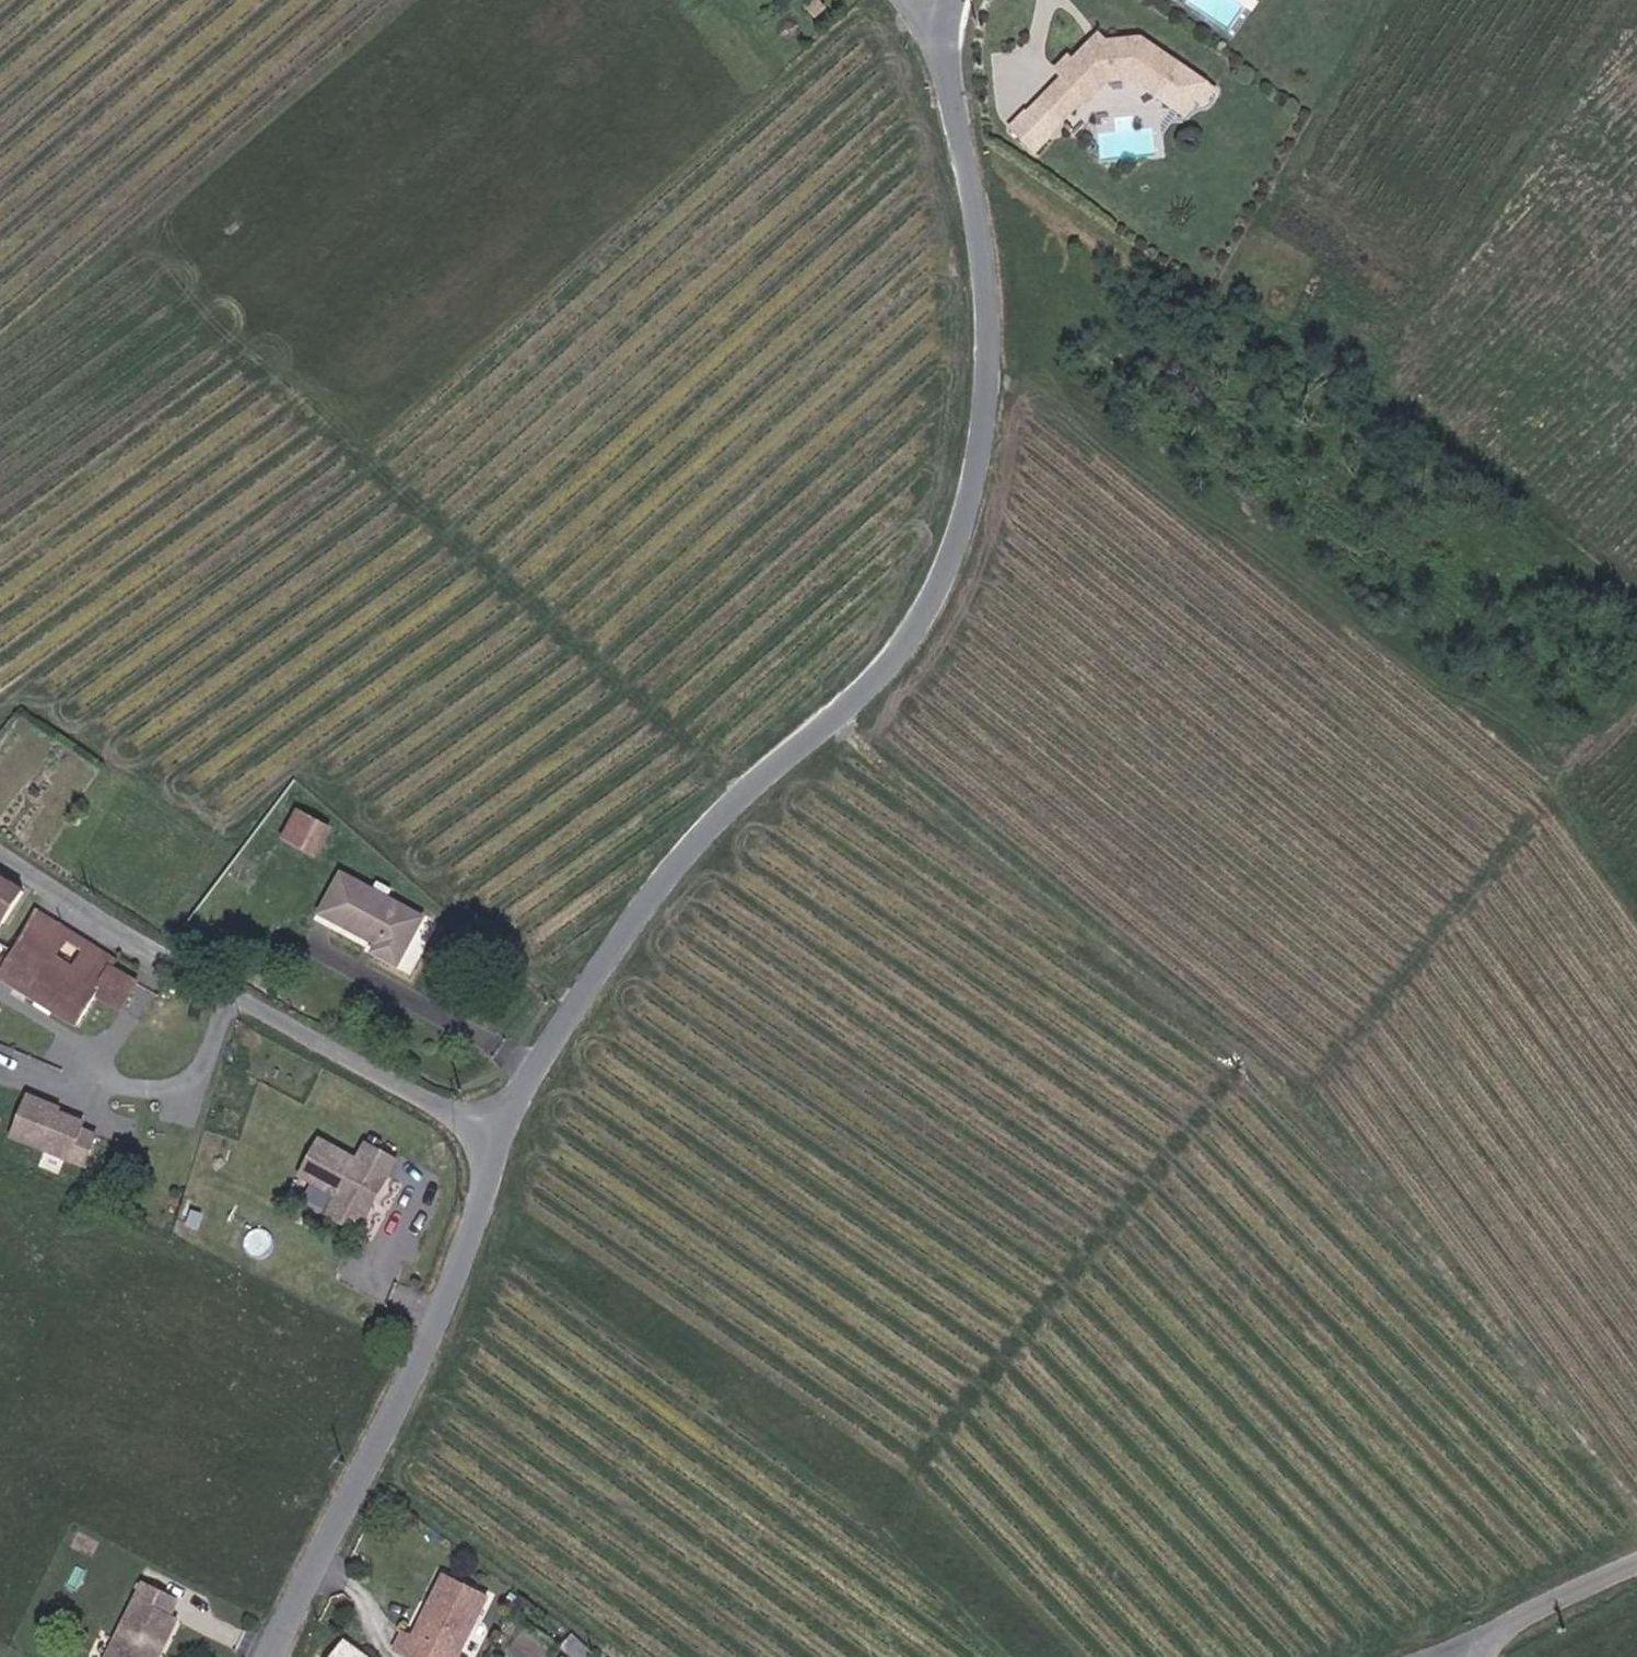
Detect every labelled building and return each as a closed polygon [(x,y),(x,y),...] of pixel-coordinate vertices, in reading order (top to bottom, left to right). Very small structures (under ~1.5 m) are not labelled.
[(1314,4),(1311,0),(1285,0),(1300,16),(1314,4)] [(1071,63),(1059,77),(1065,82),(1087,102),(1093,107),(1112,85),(1135,82),(1160,101),(1183,70),(1145,41),(1108,45),(1109,52),(1098,53),(1092,49),(1076,67),(1071,63)] [(1087,102),(1065,82),(1055,93),(1077,113),(1087,102)] [(1077,113),(1055,93),(1043,108),(1065,127),(1077,113)] [(275,846),(303,866),(322,840),(293,819),(275,846)] [(396,975),(420,925),(339,885),(320,925),(377,955),(373,962),(396,975)] [(0,893),(0,935),(19,905),(0,893)] [(105,984),(108,979),(29,929),(0,975),(0,997),(72,1042),(91,1011),(115,1026),(131,1001),(105,984)] [(69,1128),(82,1096),(7,1064),(1,1078),(15,1086),(0,1124),(0,1172),(53,1197),(80,1135),(69,1128)] [(523,1152),(534,1159),(541,1149),(529,1142),(523,1152)] [(336,1247),(365,1176),(332,1162),(325,1179),(286,1163),(270,1202),(309,1218),(303,1233),(336,1247)] [(506,1614),(464,1587),(426,1642),(421,1639),(409,1656),(411,1656),(476,1656),(506,1614)] [(181,1642),(174,1638),(182,1620),(148,1603),(121,1656),(174,1656),(181,1642)]
